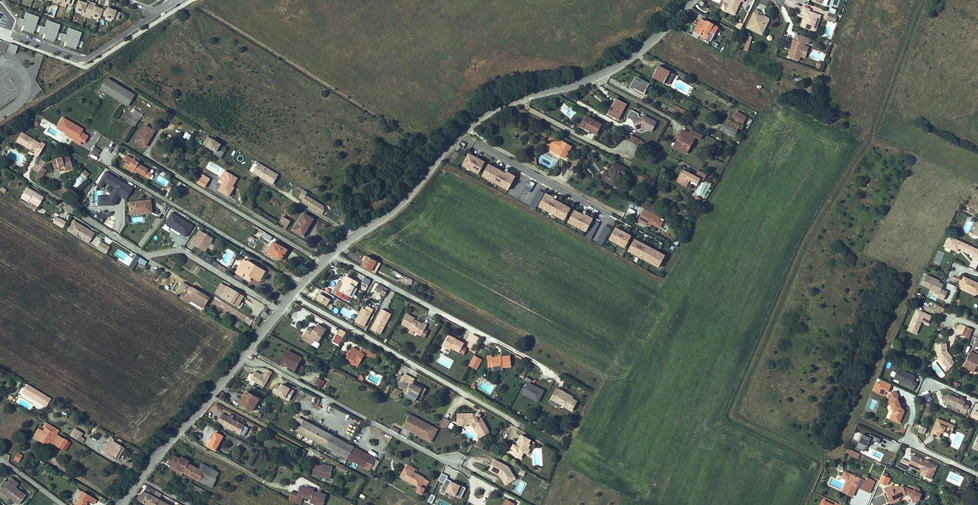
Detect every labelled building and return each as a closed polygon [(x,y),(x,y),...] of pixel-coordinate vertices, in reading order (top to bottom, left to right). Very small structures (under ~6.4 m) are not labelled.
[(726,0),(724,0),(721,8),(725,10),(729,1),(726,0)] [(743,0),(726,0),(729,1),(725,10),(725,11),(734,15),(740,1),(743,2),(743,0)] [(117,19),(120,13),(115,11),(116,11),(112,9),(107,8),(103,7),(102,9),(98,8),(94,6),(95,5),(95,4),(87,1),(87,2),(86,3),(82,2),(78,1),(75,9),(83,12),(91,15),(99,18),(100,15),(106,17),(112,19),(113,17),(117,19)] [(810,9),(803,7),(801,14),(804,15),(800,26),(815,31),(820,15),(809,11),(810,9)] [(769,20),(758,14),(759,12),(755,10),(747,28),(762,35),(769,20)] [(23,26),(22,30),(33,34),(38,16),(25,12),(24,19),(19,18),(17,25),(23,26)] [(834,22),(837,15),(829,12),(826,19),(834,22)] [(54,41),(60,24),(47,20),(45,27),(40,26),(38,32),(44,34),(43,38),(54,41)] [(701,20),(694,31),(700,34),(701,31),(707,34),(705,37),(710,40),(717,28),(707,22),(706,23),(701,20)] [(75,49),(81,32),(68,28),(66,35),(62,33),(60,40),(65,42),(64,45),(75,49)] [(799,60),(805,44),(804,44),(805,42),(809,43),(810,39),(796,34),(794,40),(793,39),(791,44),(793,44),(791,49),(790,51),(788,56),(799,60)] [(748,51),(752,37),(749,36),(747,41),(744,50),(748,51)] [(10,43),(7,51),(15,54),(17,46),(10,43)] [(670,72),(658,66),(653,77),(669,85),(672,78),(668,76),(670,72)] [(102,87),(129,103),(134,95),(107,78),(102,87)] [(634,78),(629,87),(634,90),(634,89),(644,94),(650,83),(641,78),(640,81),(634,78)] [(129,103),(102,87),(100,89),(127,106),(129,103)] [(626,104),(616,98),(608,114),(618,120),(626,104)] [(688,112),(674,104),(672,108),(687,115),(688,112)] [(142,115),(134,110),(131,115),(139,120),(142,115)] [(633,120),(636,130),(643,127),(651,131),(656,122),(645,116),(640,118),(638,113),(631,110),(627,118),(632,120),(633,120)] [(737,111),(733,119),(743,124),(747,116),(737,111)] [(139,120),(131,115),(126,122),(135,127),(139,120)] [(586,115),(580,125),(596,134),(602,124),(586,115)] [(726,119),(724,123),(737,130),(739,126),(726,119)] [(65,134),(74,139),(80,143),(81,141),(84,142),(87,136),(81,132),(82,130),(69,121),(63,130),(66,132),(65,134)] [(737,130),(724,123),(720,129),(734,137),(737,130)] [(148,139),(154,130),(145,125),(136,141),(145,147),(149,140),(148,139)] [(679,139),(675,146),(681,149),(681,151),(685,153),(694,137),(700,140),(702,136),(690,129),(688,133),(682,130),(677,138),(679,139)] [(20,143),(25,135),(21,132),(16,141),(20,143)] [(34,154),(38,156),(45,144),(41,142),(40,143),(25,135),(20,143),(35,152),(34,154)] [(552,135),(547,145),(559,151),(557,154),(564,158),(571,146),(552,135)] [(218,142),(208,137),(204,144),(212,149),(210,152),(218,157),(221,151),(217,148),(217,149),(214,148),(218,142)] [(547,145),(545,148),(557,154),(559,151),(547,145)] [(95,147),(91,152),(94,154),(97,156),(100,150),(95,147)] [(69,155),(47,162),(48,163),(52,162),(55,170),(58,169),(58,168),(63,166),(64,167),(65,171),(73,168),(69,155)] [(471,155),(464,167),(480,176),(487,164),(471,155)] [(127,162),(124,167),(133,172),(134,170),(144,176),(147,171),(148,170),(138,164),(139,163),(133,159),(127,156),(124,160),(127,162)] [(32,169),(37,172),(41,167),(44,162),(41,160),(38,164),(36,163),(32,169)] [(273,184),(279,174),(258,162),(252,172),(273,184)] [(605,170),(601,178),(615,186),(625,168),(614,162),(608,172),(605,170)] [(490,166),(483,178),(510,192),(517,179),(508,174),(508,176),(490,166)] [(37,172),(35,176),(40,180),(46,170),(44,168),(41,167),(37,172)] [(682,170),(677,179),(687,184),(689,181),(697,185),(700,179),(703,181),(706,175),(702,173),(698,170),(695,176),(682,170)] [(232,187),(237,178),(225,171),(219,180),(224,182),(219,190),(229,196),(234,188),(232,187)] [(97,196),(97,205),(114,206),(118,197),(126,200),(133,186),(103,172),(96,187),(101,189),(104,183),(112,187),(108,196),(97,196)] [(199,180),(197,183),(204,188),(210,179),(202,175),(200,178),(198,177),(197,178),(199,180)] [(687,184),(677,179),(675,183),(685,188),(687,184)] [(182,183),(179,181),(169,199),(171,201),(182,183)] [(159,191),(162,186),(155,182),(153,187),(159,191)] [(526,191),(532,194),(536,185),(530,182),(526,191)] [(41,196),(27,187),(21,198),(27,202),(28,201),(35,205),(41,196)] [(538,189),(531,202),(526,200),(524,204),(535,209),(544,192),(538,189)] [(304,190),(299,197),(303,200),(306,195),(308,192),(304,190)] [(546,194),(539,207),(565,220),(572,208),(554,199),(555,198),(546,194)] [(302,202),(322,214),(324,210),(323,206),(306,195),(303,200),(302,202)] [(41,196),(35,205),(34,206),(37,208),(43,197),(41,196)] [(150,200),(129,203),(130,212),(141,211),(141,213),(151,212),(150,200)] [(657,208),(644,201),(641,207),(644,208),(654,214),(657,208)] [(654,214),(644,208),(637,221),(646,226),(647,224),(648,222),(650,223),(651,222),(657,225),(659,221),(661,217),(654,214)] [(575,210),(569,222),(588,231),(594,218),(586,213),(585,214),(575,210)] [(193,226),(172,212),(165,223),(186,236),(193,226)] [(293,230),(303,236),(313,219),(303,213),(293,230)] [(59,219),(56,217),(52,222),(62,228),(66,221),(60,218),(59,219)] [(290,222),(283,217),(280,222),(284,225),(287,227),(290,222)] [(591,240),(599,222),(594,219),(585,237),(591,240)] [(73,221),(67,231),(75,236),(77,233),(83,237),(81,240),(87,243),(91,237),(86,233),(88,230),(73,221)] [(963,229),(972,233),(973,230),(970,228),(972,223),(967,221),(963,229)] [(604,225),(597,243),(603,246),(610,228),(604,225)] [(616,228),(609,240),(625,248),(631,236),(616,228)] [(201,231),(193,244),(206,252),(213,238),(201,231)] [(950,236),(945,246),(957,252),(959,248),(972,254),(971,256),(977,259),(977,249),(950,236)] [(634,239),(628,251),(659,268),(665,256),(634,239)] [(287,249),(274,241),(267,253),(280,261),(287,249)] [(100,242),(96,248),(105,254),(109,247),(100,242)] [(366,255),(361,265),(371,271),(374,265),(378,268),(381,263),(366,255)] [(144,266),(146,262),(139,257),(137,261),(144,266)] [(240,266),(236,273),(243,277),(245,273),(251,277),(258,281),(264,270),(248,260),(247,261),(243,268),(240,266)] [(259,282),(266,271),(264,270),(258,281),(259,282)] [(413,280),(400,273),(398,277),(397,279),(410,286),(413,280)] [(936,279),(925,274),(920,284),(933,290),(932,292),(937,294),(936,296),(942,299),(946,292),(940,289),(942,284),(935,281),(936,279)] [(345,283),(340,293),(349,297),(354,287),(356,288),(358,282),(346,276),(343,282),(345,283)] [(960,286),(977,295),(977,283),(964,277),(960,286)] [(208,298),(183,282),(182,284),(186,286),(184,290),(187,292),(184,297),(189,300),(203,308),(208,298)] [(383,287),(377,283),(374,290),(380,293),(379,295),(383,297),(388,289),(383,287)] [(226,287),(221,284),(215,293),(220,296),(226,287)] [(242,297),(226,287),(220,296),(237,306),(242,297)] [(187,292),(184,290),(179,298),(187,303),(189,300),(184,297),(187,292)] [(334,297),(322,290),(320,293),(321,294),(317,300),(327,305),(330,299),(332,300),(334,297)] [(920,297),(913,294),(910,301),(917,304),(920,297)] [(371,313),(362,308),(355,321),(363,326),(371,313)] [(391,314),(382,309),(371,329),(380,334),(391,314)] [(931,316),(917,310),(908,330),(916,334),(922,321),(927,324),(931,316)] [(417,334),(421,336),(424,329),(427,325),(407,314),(402,324),(411,329),(414,331),(418,333),(417,334)] [(303,336),(313,342),(315,339),(319,341),(326,329),(318,324),(314,331),(308,327),(303,336)] [(969,338),(973,330),(966,327),(963,335),(969,338)] [(337,335),(343,338),(346,332),(340,329),(337,335)] [(313,342),(303,336),(301,339),(312,345),(313,342)] [(448,337),(443,346),(450,350),(451,348),(464,355),(467,349),(462,347),(464,343),(456,339),(454,341),(448,337)] [(952,358),(947,351),(946,344),(936,345),(937,355),(944,364),(952,358)] [(354,362),(359,364),(364,354),(374,359),(376,355),(363,348),(361,352),(352,347),(346,359),(353,363),(354,362)] [(287,351),(281,363),(285,365),(287,362),(296,367),(301,358),(287,351)] [(970,352),(963,367),(974,372),(976,368),(977,369),(977,356),(970,352)] [(477,370),(482,359),(474,355),(469,366),(477,370)] [(502,368),(511,367),(510,356),(492,357),(492,355),(488,356),(488,367),(492,367),(492,368),(502,368)] [(353,363),(346,359),(345,360),(357,367),(359,364),(354,362),(353,363)] [(893,378),(911,386),(914,379),(916,376),(898,368),(893,378)] [(251,380),(264,387),(270,375),(265,373),(263,375),(255,371),(251,380)] [(405,374),(399,386),(408,390),(405,395),(415,400),(418,394),(421,395),(425,388),(412,382),(414,379),(405,374)] [(532,380),(526,377),(524,380),(527,382),(521,393),(538,402),(544,390),(530,383),(532,380)] [(873,392),(887,396),(890,383),(876,379),(873,392)] [(288,397),(293,388),(288,385),(286,388),(283,386),(285,383),(280,381),(279,383),(275,382),(272,388),(275,390),(277,388),(281,390),(280,393),(288,397)] [(954,381),(952,386),(958,389),(960,384),(954,381)] [(51,399),(27,384),(22,392),(46,407),(51,399)] [(573,396),(557,387),(549,401),(558,407),(560,404),(572,410),(577,400),(572,398),(573,396)] [(896,391),(887,395),(890,401),(889,401),(893,412),(891,416),(899,419),(899,418),(901,419),(904,411),(903,408),(901,408),(900,404),(897,398),(898,398),(896,391)] [(246,392),(240,404),(253,410),(259,399),(246,392)] [(965,413),(968,405),(964,403),(965,401),(949,394),(943,396),(946,404),(949,403),(961,409),(960,411),(965,413)] [(331,406),(327,411),(335,416),(338,411),(331,406)] [(299,415),(298,415),(307,420),(309,416),(300,411),(299,415)] [(460,413),(457,413),(457,424),(463,424),(463,423),(471,423),(472,421),(476,423),(475,425),(477,429),(479,427),(481,430),(479,431),(482,436),(489,432),(482,419),(479,418),(478,419),(475,417),(475,416),(473,414),(460,414),(460,413)] [(223,426),(240,434),(244,427),(245,425),(233,419),(234,417),(230,414),(228,418),(223,415),(219,422),(224,425),(223,426)] [(410,414),(403,427),(413,432),(414,430),(429,437),(434,427),(410,414)] [(307,420),(298,415),(296,420),(303,424),(301,428),(296,426),(294,430),(298,432),(299,432),(314,441),(318,443),(316,448),(322,451),(325,446),(339,453),(355,462),(369,469),(375,458),(353,447),(336,437),(306,421),(307,420)] [(450,422),(443,418),(440,423),(447,427),(450,422)] [(954,425),(937,418),(930,434),(938,438),(941,432),(942,430),(944,431),(950,434),(954,425)] [(463,423),(463,424),(469,424),(474,427),(480,437),(482,436),(479,431),(481,430),(479,427),(477,429),(475,425),(476,423),(472,421),(471,423),(463,423)] [(38,428),(32,438),(46,446),(48,442),(53,444),(62,450),(67,441),(56,434),(59,430),(46,422),(42,427),(44,428),(42,431),(38,428)] [(920,426),(918,432),(924,434),(926,428),(920,426)] [(414,430),(413,432),(431,442),(437,429),(434,427),(429,437),(414,430)] [(75,428),(70,436),(82,443),(85,439),(81,437),(83,433),(75,428)] [(206,446),(215,450),(223,436),(214,431),(210,438),(206,446)] [(252,448),(225,433),(223,436),(238,445),(239,444),(245,447),(251,450),(252,448)] [(870,439),(879,443),(880,439),(869,434),(868,437),(862,434),(856,448),(865,452),(870,439)] [(513,450),(511,454),(519,459),(523,453),(526,454),(529,449),(527,448),(529,444),(528,444),(530,440),(521,435),(517,442),(518,443),(516,446),(513,444),(510,448),(513,450)] [(110,437),(107,443),(105,446),(108,447),(104,453),(114,459),(120,449),(115,445),(115,444),(112,442),(113,441),(114,439),(110,437)] [(70,443),(67,441),(62,450),(65,452),(70,443)] [(113,441),(112,442),(115,444),(115,445),(120,449),(114,459),(117,461),(124,448),(113,441)] [(855,451),(847,448),(845,453),(852,456),(855,451)] [(18,463),(23,455),(17,452),(13,460),(18,463)] [(183,472),(184,472),(188,463),(189,461),(182,456),(180,459),(172,455),(168,463),(171,465),(177,469),(183,472)] [(937,466),(913,455),(908,465),(922,472),(921,475),(931,479),(937,466)] [(505,481),(513,476),(508,467),(494,459),(489,469),(500,475),(500,474),(502,475),(505,481)] [(188,463),(184,472),(183,473),(200,481),(204,472),(198,469),(188,463)] [(207,466),(202,463),(198,469),(204,472),(207,466)] [(349,469),(339,463),(336,468),(346,473),(349,469)] [(322,466),(314,464),(312,475),(330,479),(333,467),(328,466),(327,467),(322,466)] [(177,469),(171,465),(170,469),(181,475),(183,472),(177,469)] [(207,466),(204,472),(209,475),(212,469),(207,466)] [(406,468),(403,473),(419,482),(427,486),(430,482),(423,478),(424,478),(415,473),(406,468)] [(219,472),(212,469),(209,475),(204,472),(200,481),(211,487),(219,472)] [(870,493),(875,482),(868,478),(867,481),(864,480),(845,471),(842,478),(847,480),(842,491),(853,496),(857,487),(858,484),(862,485),(861,489),(870,493)] [(419,482),(403,473),(400,478),(418,488),(420,485),(426,489),(427,486),(419,482)] [(466,487),(446,479),(448,476),(442,473),(438,481),(444,483),(440,491),(460,500),(466,487)] [(506,484),(515,478),(513,476),(505,481),(502,475),(500,474),(500,475),(506,484)] [(887,486),(891,478),(882,475),(879,483),(887,486)] [(10,477),(7,482),(8,483),(1,492),(10,499),(18,504),(25,495),(15,488),(18,484),(10,477)] [(7,482),(4,480),(0,485),(0,496),(7,502),(10,499),(1,492),(8,483),(7,482)] [(153,496),(156,491),(147,486),(144,484),(141,489),(143,491),(153,496)] [(192,484),(190,489),(211,501),(212,500),(214,501),(216,496),(192,484)] [(884,488),(885,492),(887,491),(889,496),(888,498),(890,504),(898,500),(900,497),(906,495),(911,497),(913,502),(919,500),(921,494),(919,493),(920,491),(919,488),(915,487),(913,491),(902,486),(898,487),(892,485),(884,488)] [(301,486),(299,494),(291,492),(289,499),(300,504),(301,504),(303,498),(311,500),(314,504),(315,504),(325,499),(321,494),(320,491),(317,493),(313,492),(314,489),(301,486)] [(138,500),(144,502),(148,504),(156,504),(159,500),(153,496),(143,491),(141,494),(138,500)] [(153,496),(159,500),(162,494),(156,491),(153,496)] [(75,504),(86,504),(88,501),(94,504),(96,500),(82,492),(78,499),(79,499),(75,504)]
